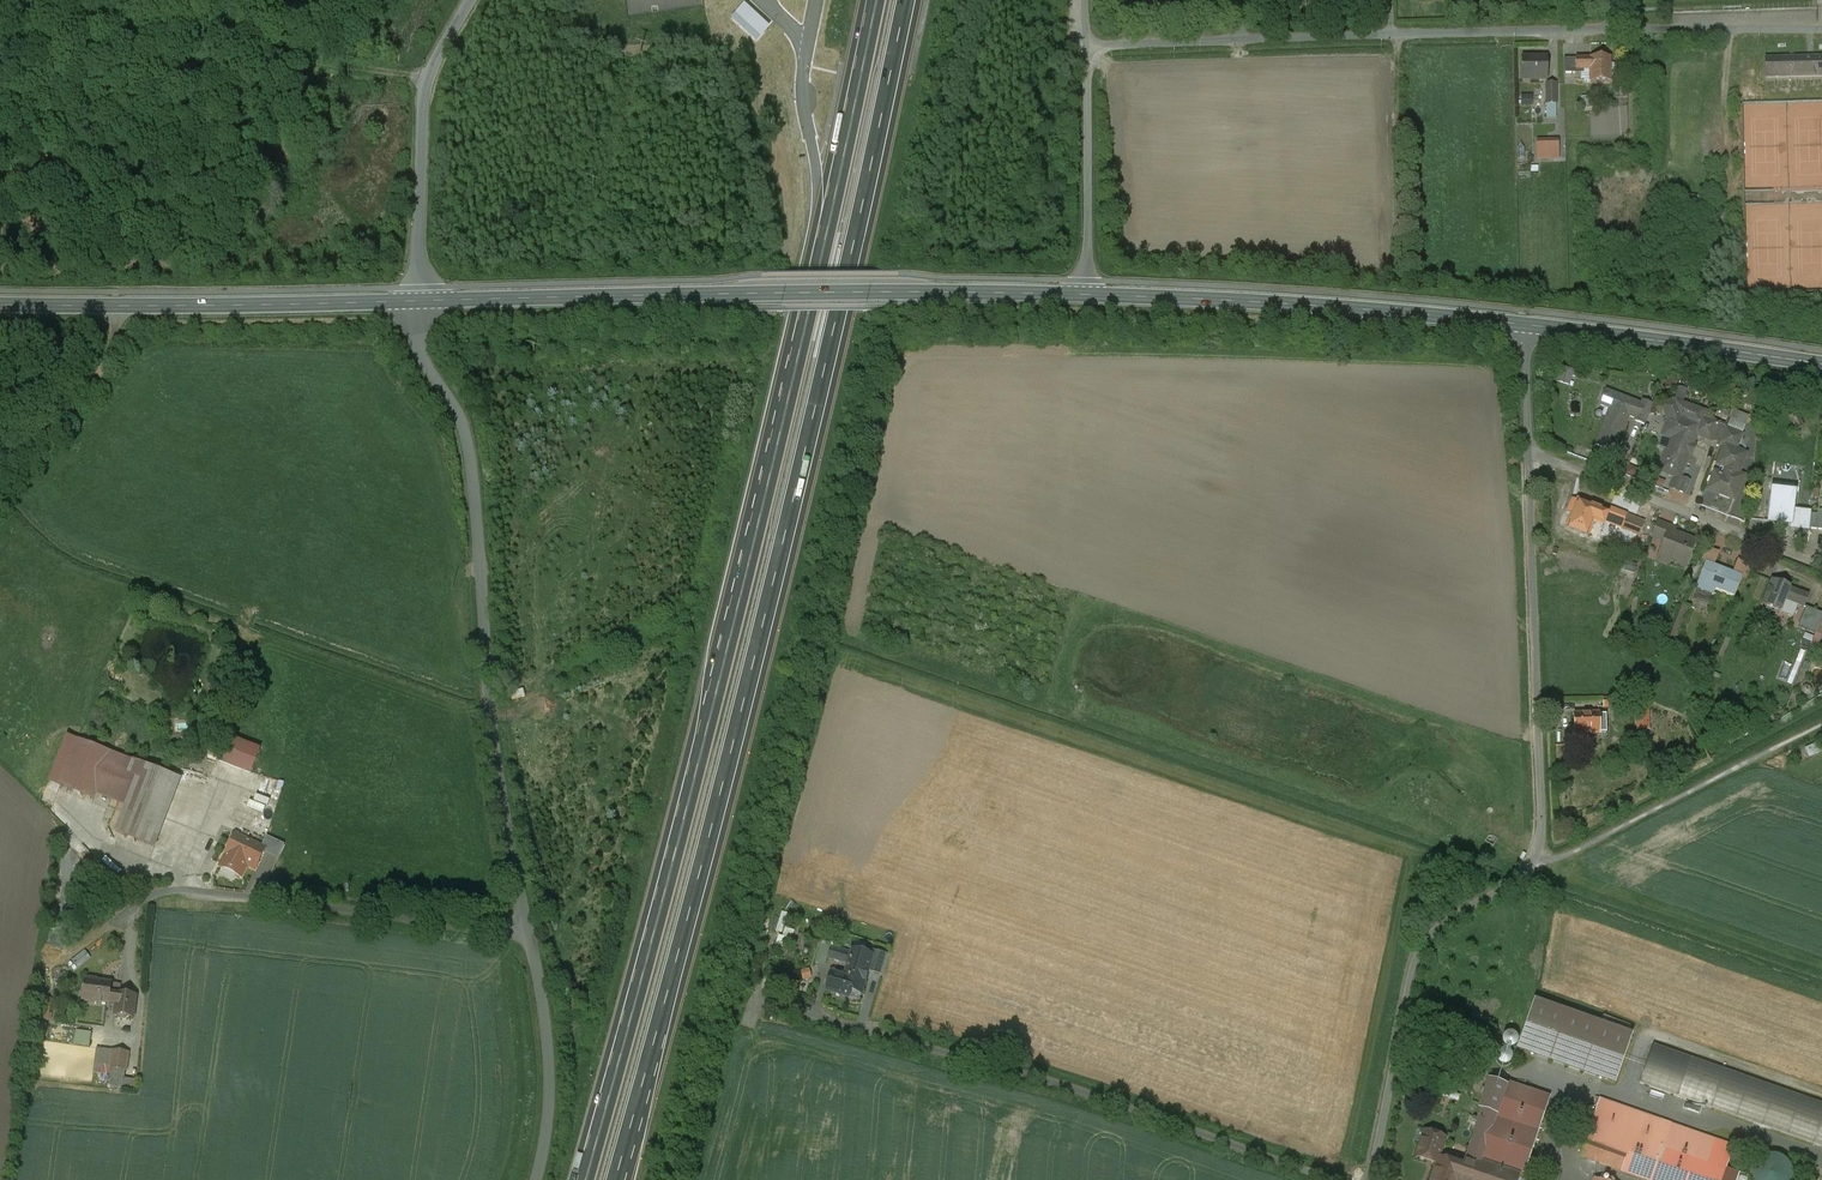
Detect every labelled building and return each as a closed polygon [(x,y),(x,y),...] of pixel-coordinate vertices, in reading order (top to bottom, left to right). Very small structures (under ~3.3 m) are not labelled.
[(1611,83),(1611,57),(1590,58),(1590,61),(1591,83),(1611,83)] [(1547,59),(1522,59),(1522,82),(1547,82),(1547,59)] [(1766,60),(1766,77),(1821,76),(1821,59),(1766,60)] [(1550,116),(1561,117),(1561,81),(1551,81),(1550,116)] [(1620,108),(1620,131),(1630,131),(1630,108),(1620,108)] [(1566,138),(1542,138),(1542,158),(1566,158),(1566,138)] [(1694,204),(1705,204),(1705,195),(1694,195),(1694,204)] [(1574,383),(1577,367),(1565,365),(1562,381),(1574,383)] [(1638,403),(1606,391),(1600,406),(1617,412),(1613,421),(1606,418),(1595,446),(1614,453),(1628,416),(1633,418),(1638,403)] [(1705,411),(1676,401),(1675,400),(1663,406),(1669,420),(1663,435),(1676,440),(1668,461),(1666,461),(1662,471),(1675,476),(1679,478),(1684,467),(1683,467),(1688,454),(1690,454),(1693,445),(1692,445),(1696,434),(1711,439),(1717,423),(1703,418),(1705,411)] [(1652,405),(1642,401),(1635,421),(1644,425),(1652,405)] [(1726,427),(1717,423),(1711,439),(1711,440),(1711,439),(1720,442),(1726,427)] [(1744,434),(1726,427),(1720,442),(1726,445),(1738,449),(1744,434)] [(1730,468),(1726,477),(1715,473),(1709,489),(1720,494),(1720,495),(1729,499),(1729,497),(1734,499),(1743,476),(1739,475),(1738,472),(1745,454),(1737,451),(1738,449),(1726,445),(1719,464),(1730,468)] [(1679,478),(1675,476),(1670,487),(1679,491),(1683,479),(1679,478)] [(1794,494),(1772,491),(1769,522),(1791,524),(1794,494)] [(1607,515),(1574,501),(1568,515),(1573,517),(1568,529),(1588,537),(1593,523),(1602,527),(1607,515)] [(1811,514),(1796,512),(1794,528),(1809,529),(1811,514)] [(1819,515),(1811,514),(1809,529),(1817,530),(1819,515)] [(1645,525),(1628,518),(1624,529),(1640,536),(1645,525)] [(1675,530),(1658,523),(1652,538),(1664,543),(1669,533),(1673,534),(1675,530)] [(1673,534),(1669,533),(1664,543),(1659,557),(1685,567),(1695,543),(1673,534)] [(1719,555),(1706,550),(1702,562),(1707,563),(1715,567),(1719,555)] [(1752,568),(1738,562),(1733,574),(1743,578),(1747,579),(1752,568)] [(1715,567),(1707,563),(1696,590),(1714,596),(1716,591),(1735,598),(1743,578),(1733,574),(1715,567)] [(1773,582),(1763,606),(1781,613),(1786,601),(1805,608),(1809,597),(1790,590),(1791,589),(1773,582)] [(1807,609),(1802,622),(1810,625),(1807,631),(1815,634),(1821,617),(1821,615),(1807,609)] [(1791,677),(1794,662),(1787,661),(1784,676),(1791,677)] [(1619,699),(1603,700),(1603,708),(1620,708),(1619,699)] [(1633,707),(1632,699),(1619,699),(1620,708),(1633,707)] [(1648,705),(1637,705),(1638,731),(1649,730),(1648,705)] [(1599,714),(1574,715),(1574,735),(1575,735),(1576,746),(1587,746),(1587,735),(1599,735),(1599,714)] [(1717,723),(1704,729),(1709,740),(1722,733),(1717,723)] [(155,849),(182,780),(76,740),(67,736),(50,782),(123,810),(114,833),(155,849)] [(253,773),(261,750),(225,737),(216,763),(252,775),(253,773)] [(268,849),(235,834),(219,868),(243,879),(248,868),(257,873),(268,849)] [(780,944),(786,946),(788,939),(794,941),(798,928),(786,925),(780,944)] [(866,980),(832,970),(826,990),(850,997),(852,991),(862,994),(866,980)] [(97,980),(85,979),(82,1001),(117,1005),(118,996),(111,995),(112,984),(97,982),(97,980)] [(136,997),(118,995),(118,996),(117,1005),(116,1015),(134,1018),(136,997)] [(1631,1036),(1534,1002),(1518,1049),(1615,1083),(1631,1036)] [(78,1044),(93,1046),(96,1032),(81,1029),(78,1044)] [(129,1053),(112,1051),(110,1070),(127,1072),(129,1053)] [(1466,1157),(1483,1163),(1477,1179),(1481,1179),(1519,1179),(1522,1173),(1524,1174),(1551,1097),(1507,1082),(1506,1087),(1489,1081),(1479,1110),(1482,1111),(1466,1157)] [(1600,1099),(1579,1157),(1596,1163),(1644,1179),(1722,1179),(1734,1146),(1600,1099)] [(1438,1158),(1445,1139),(1427,1132),(1426,1136),(1424,1140),(1423,1143),(1421,1142),(1416,1157),(1437,1164),(1431,1179),(1481,1179),(1477,1179),(1483,1163),(1466,1157),(1463,1167),(1438,1158)] [(1794,1154),(1765,1156),(1767,1169),(1759,1169),(1760,1179),(1796,1179),(1794,1154)]
